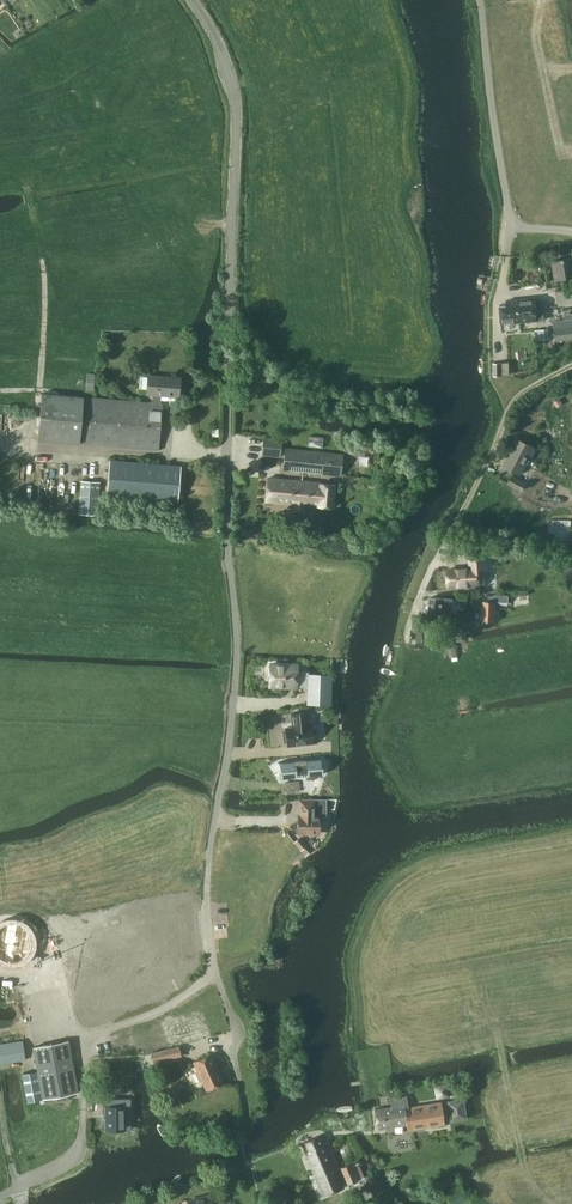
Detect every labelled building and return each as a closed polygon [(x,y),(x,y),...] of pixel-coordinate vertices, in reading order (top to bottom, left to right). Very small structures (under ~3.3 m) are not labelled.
[(556,280),(571,277),(571,257),(571,258),(553,260),(556,280)] [(533,268),(532,260),(518,261),(519,270),(533,268)] [(536,300),(535,298),(519,299),(520,322),(537,320),(545,319),(544,310),(540,310),(539,299),(536,300)] [(501,323),(520,322),(519,299),(507,300),(507,306),(500,306),(501,323)] [(553,321),(555,340),(571,339),(571,319),(553,321)] [(550,339),(549,328),(536,329),(537,340),(550,339)] [(492,363),(493,376),(502,376),(501,362),(492,363)] [(94,373),(87,373),(86,390),(93,391),(94,373)] [(162,403),(160,403),(161,395),(178,397),(180,378),(148,375),(146,394),(153,394),(152,402),(42,393),(38,439),(158,449),(162,403)] [(279,456),(281,439),(263,437),(261,454),(279,456)] [(503,465),(521,474),(535,447),(517,438),(503,465)] [(343,454),(285,447),(282,469),(340,475),(343,454)] [(106,496),(178,502),(181,466),(109,460),(106,496)] [(522,491),(527,483),(512,475),(508,483),(522,491)] [(301,515),(302,506),(334,510),(337,484),(268,477),(265,502),(292,505),(291,514),(301,515)] [(382,489),(383,480),(368,478),(367,487),(382,489)] [(79,514),(98,515),(100,481),(81,480),(79,514)] [(548,541),(571,541),(571,526),(571,520),(549,519),(548,541)] [(471,568),(448,569),(449,587),(480,585),(479,569),(487,568),(487,552),(470,553),(471,568)] [(482,621),(497,622),(497,601),(510,602),(510,599),(529,598),(528,590),(514,590),(514,591),(509,591),(509,596),(495,595),(495,601),(483,600),(482,621)] [(451,617),(452,598),(430,597),(429,616),(451,617)] [(470,615),(453,614),(452,624),(470,624),(470,615)] [(416,630),(417,643),(424,642),(422,630),(416,630)] [(450,657),(459,657),(458,644),(449,645),(450,657)] [(270,686),(308,687),(309,674),(309,671),(297,671),(297,665),(271,664),(270,686)] [(331,704),(332,674),(309,674),(308,687),(307,704),(331,704)] [(290,746),(316,743),(314,725),(311,725),(309,712),(294,713),(295,727),(288,728),(289,732),(285,733),(286,742),(290,742),(290,746)] [(322,774),(321,758),(280,762),(281,778),(322,774)] [(299,782),(284,783),(285,791),(300,790),(299,782)] [(327,799),(302,798),(302,799),(300,799),(299,816),(298,833),(319,833),(319,817),(326,817),(326,808),(327,799)] [(301,839),(298,839),(294,842),(301,850),(304,847),(305,843),(301,839)] [(3,960),(9,962),(16,962),(22,959),(27,955),(30,949),(31,942),(30,936),(27,931),(23,926),(17,923),(11,923),(5,924),(0,926),(0,958),(3,960)] [(203,1014),(137,1026),(141,1049),(207,1036),(203,1014)] [(25,1059),(22,1040),(0,1044),(0,1063),(25,1059)] [(69,1040),(33,1047),(43,1098),(78,1092),(69,1040)] [(154,1062),(181,1056),(179,1045),(151,1052),(154,1062)] [(207,1090),(224,1082),(210,1054),(194,1062),(199,1072),(196,1073),(200,1080),(202,1080),(207,1090)] [(36,1071),(23,1073),(22,1073),(25,1092),(27,1102),(42,1099),(36,1071)] [(447,1085),(434,1086),(436,1099),(449,1097),(447,1085)] [(407,1097),(390,1099),(391,1107),(374,1109),(377,1128),(406,1123),(407,1130),(445,1125),(441,1101),(408,1107),(407,1097)] [(450,1122),(467,1119),(463,1098),(447,1102),(450,1122)] [(127,1129),(127,1106),(130,1106),(130,1099),(110,1099),(110,1106),(104,1106),(104,1117),(105,1117),(106,1130),(127,1129)] [(193,1134),(210,1131),(209,1123),(192,1126),(193,1134)] [(324,1196),(343,1188),(321,1135),(302,1144),(324,1196)] [(340,1167),(348,1184),(360,1178),(364,1177),(361,1170),(358,1162),(351,1165),(350,1163),(340,1167)] [(188,1203),(213,1203),(211,1195),(187,1200),(188,1203)]
